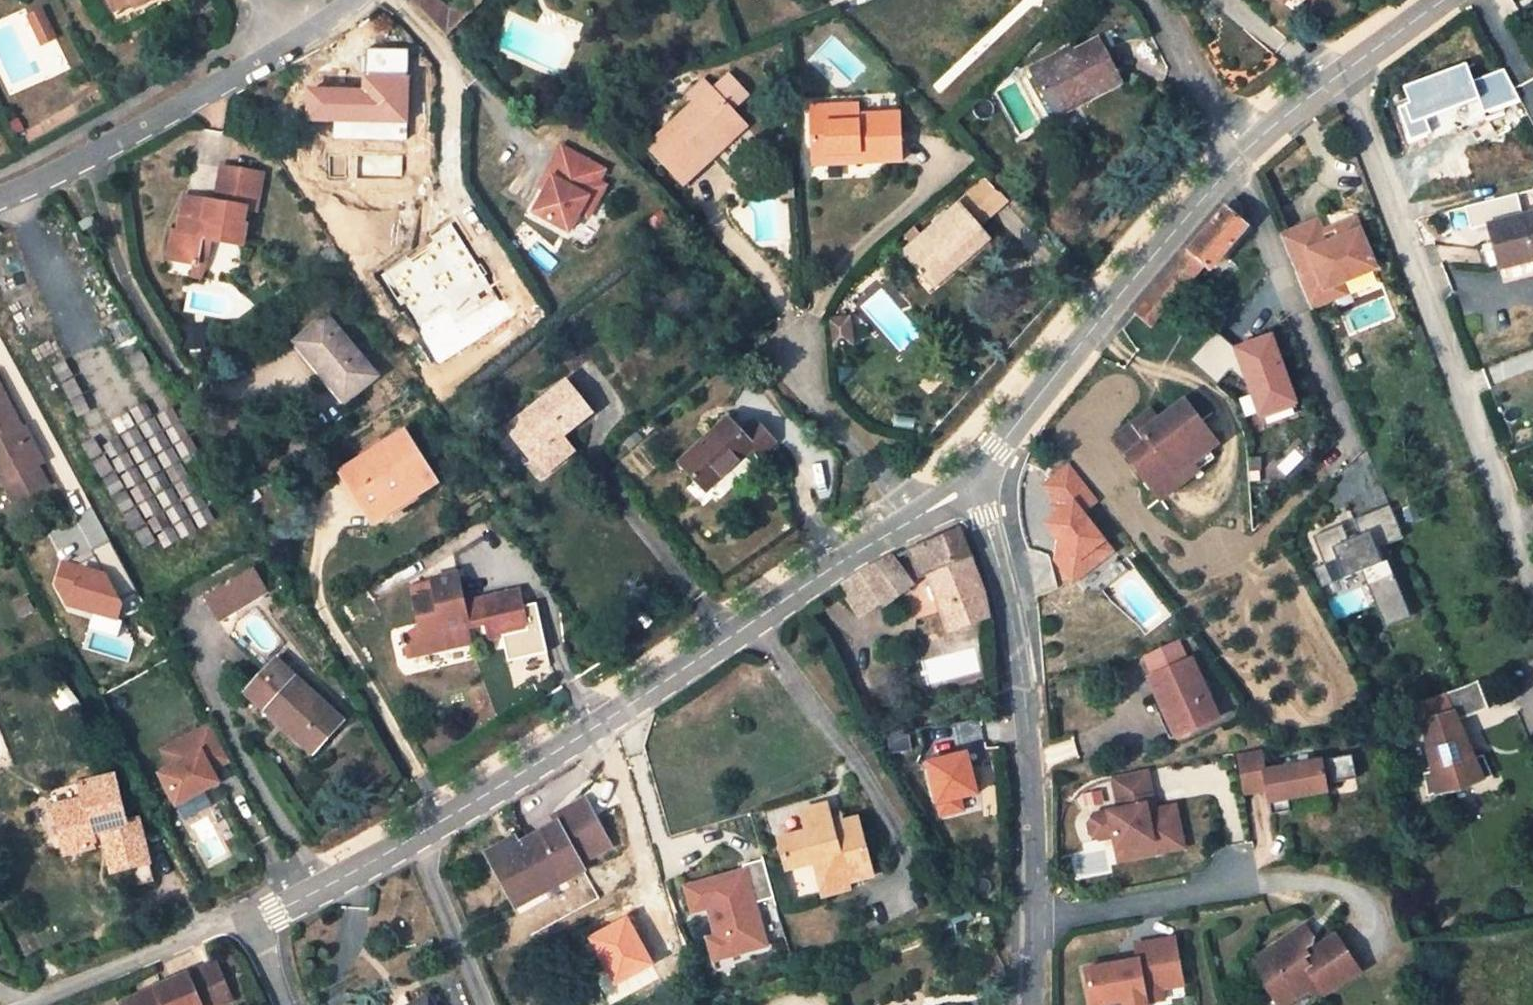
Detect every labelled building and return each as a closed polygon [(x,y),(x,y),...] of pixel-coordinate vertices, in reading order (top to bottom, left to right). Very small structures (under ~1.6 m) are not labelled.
[(114,9),(132,0),(109,0),(114,9)] [(435,0),(411,0),(435,26),(448,13),(435,0)] [(477,0),(462,0),(448,13),(435,26),(446,38),(480,3),(477,0)] [(27,14),(40,46),(57,40),(44,7),(27,14)] [(1119,84),(1097,39),(1072,52),(1070,49),(1029,69),(1048,105),(1086,86),(1090,93),(1093,97),(1119,84)] [(370,105),(344,68),(303,97),(328,134),(370,105)] [(709,88),(675,120),(647,146),(681,182),(709,156),(737,186),(771,155),(743,125),(728,109),(744,94),(728,77),(712,91),(709,88)] [(1052,112),(1090,93),(1086,86),(1048,105),(1052,112)] [(858,105),(809,107),(812,155),(858,153),(858,163),(900,161),(897,112),(858,114),(858,105)] [(604,169),(562,147),(546,175),(552,178),(546,190),(534,213),(569,232),(579,213),(587,197),(596,202),(605,185),(598,181),(604,169)] [(812,155),(813,165),(858,163),(858,153),(812,155)] [(262,174),(220,167),(212,203),(182,198),(177,231),(172,230),(166,259),(185,263),(191,237),(200,238),(240,243),(246,208),(255,210),(262,174)] [(552,178),(546,175),(539,187),(546,190),(552,178)] [(1246,227),(1265,204),(1253,177),(1224,208),(1246,227)] [(596,202),(587,197),(579,213),(588,217),(596,202)] [(81,203),(74,207),(78,215),(85,211),(81,203)] [(988,239),(957,206),(904,252),(928,279),(950,260),(956,267),(988,239)] [(1246,227),(1224,208),(1135,316),(1150,328),(1203,265),(1210,270),(1246,227)] [(1488,225),(1500,270),(1532,261),(1532,214),(1488,225)] [(1317,223),(1281,237),(1311,311),(1330,303),(1326,292),(1342,285),(1376,271),(1356,221),(1334,230),(1339,241),(1327,246),(1317,223)] [(185,263),(195,264),(200,238),(191,237),(185,263)] [(928,279),(933,285),(956,267),(950,260),(928,279)] [(405,271),(381,287),(389,300),(402,291),(413,284),(405,271)] [(1342,285),(1326,292),(1330,303),(1347,297),(1342,285)] [(402,291),(389,300),(400,317),(413,308),(402,291)] [(325,315),(294,340),(321,373),(326,369),(350,398),(376,376),(325,315)] [(848,317),(829,320),(832,346),(842,345),(852,344),(848,317)] [(1262,418),(1303,402),(1276,331),(1228,350),(1224,338),(1196,349),(1209,381),(1242,368),(1262,418)] [(326,369),(321,373),(315,379),(339,407),(350,398),(326,369)] [(590,413),(565,381),(507,426),(532,459),(536,456),(559,437),(575,425),(590,413)] [(12,501),(45,485),(36,466),(42,463),(25,427),(20,430),(0,389),(0,477),(12,501)] [(1114,440),(1147,482),(1168,467),(1177,478),(1209,453),(1219,445),(1185,402),(1159,422),(1145,433),(1136,423),(1114,440)] [(1150,412),(1136,423),(1145,433),(1159,422),(1150,412)] [(726,418),(678,463),(705,492),(754,448),(760,455),(773,442),(754,422),(741,434),(726,418)] [(403,434),(342,474),(364,509),(407,482),(410,487),(430,475),(403,434)] [(559,437),(536,456),(546,468),(568,450),(569,450),(559,437)] [(1168,467),(1147,482),(1163,503),(1216,462),(1209,453),(1177,478),(1168,467)] [(1088,510),(1098,503),(1072,465),(1041,486),(1059,512),(1037,526),(1076,582),(1118,553),(1088,510)] [(415,494),(434,482),(430,475),(410,487),(415,494)] [(372,521),(415,494),(410,487),(407,482),(364,509),(372,521)] [(1383,628),(1410,620),(1389,547),(1403,543),(1393,508),(1312,531),(1328,585),(1368,574),(1383,628)] [(948,633),(988,618),(986,599),(958,529),(909,551),(921,579),(927,577),(948,633)] [(884,606),(910,585),(891,559),(871,568),(840,586),(858,616),(881,603),(884,606)] [(1133,567),(1127,559),(1110,573),(1116,580),(1133,567)] [(265,592),(252,568),(204,596),(218,620),(265,592)] [(463,602),(457,572),(428,579),(432,593),(412,597),(419,632),(402,636),(408,658),(470,644),(467,629),(484,625),(488,639),(528,630),(522,606),(518,589),(463,602)] [(1102,592),(1116,580),(1110,573),(1095,584),(1102,592)] [(285,585),(280,578),(271,583),(276,591),(285,585)] [(409,583),(412,597),(432,593),(428,579),(409,583)] [(528,630),(540,628),(534,603),(522,606),(528,630)] [(1181,644),(1144,660),(1153,678),(1189,661),(1181,644)] [(343,721),(274,659),(244,693),(265,710),(269,705),(318,749),(343,721)] [(1217,718),(1191,660),(1189,661),(1153,678),(1151,680),(1165,711),(1174,707),(1186,732),(1217,718)] [(1465,688),(1424,704),(1428,725),(1437,773),(1425,777),(1431,800),(1495,779),(1484,758),(1476,761),(1458,724),(1493,713),(1483,680),(1465,688)] [(265,710),(313,754),(318,749),(269,705),(265,710)] [(1171,740),(1186,732),(1174,707),(1165,711),(1159,714),(1171,740)] [(228,758),(212,730),(165,756),(174,773),(163,780),(179,811),(221,788),(214,775),(210,768),(228,758)] [(929,756),(935,817),(967,814),(966,798),(979,797),(975,751),(929,756)] [(1357,777),(1352,753),(1265,770),(1261,751),(1237,756),(1244,793),(1267,789),(1268,795),(1272,814),(1291,810),(1289,798),(1327,790),(1326,783),(1357,777)] [(214,775),(232,766),(228,758),(210,768),(214,775)] [(1185,848),(1176,806),(1156,811),(1148,812),(1145,798),(1153,797),(1148,771),(1113,778),(1120,810),(1095,816),(1089,823),(1092,836),(1100,841),(1115,837),(1117,850),(1154,842),(1156,854),(1185,848)] [(126,821),(114,775),(78,784),(82,798),(52,806),(63,855),(93,847),(92,842),(95,841),(92,832),(100,831),(112,871),(129,867),(135,886),(153,882),(137,818),(126,821)] [(1268,795),(1267,789),(1244,793),(1245,799),(1268,795)] [(1330,805),(1327,790),(1289,798),(1291,810),(1292,812),(1330,805)] [(1156,811),(1153,797),(1145,798),(1148,812),(1156,811)] [(562,882),(581,871),(578,864),(609,847),(583,801),(552,818),(556,824),(518,846),(510,851),(505,842),(486,853),(511,900),(557,873),(562,882)] [(870,876),(856,819),(843,822),(832,825),(830,819),(825,804),(801,810),(806,832),(779,840),(787,869),(815,862),(823,896),(848,889),(847,883),(870,876)] [(841,816),(830,819),(832,825),(843,822),(841,816)] [(513,837),(505,842),(510,851),(518,846),(513,837)] [(1156,854),(1154,842),(1117,850),(1120,862),(1156,854)] [(750,867),(682,883),(690,915),(708,910),(714,937),(706,939),(712,964),(771,949),(750,867)] [(1000,917),(991,917),(991,932),(1000,932),(1000,917)] [(1322,989),(1324,993),(1359,971),(1337,937),(1309,955),(1305,949),(1312,945),(1314,937),(1308,927),(1265,954),(1277,972),(1264,980),(1280,1004),(1282,1004),(1305,991),(1309,997),(1322,989)] [(1085,971),(1091,1004),(1112,1004),(1144,999),(1145,1004),(1148,1004),(1164,1002),(1162,991),(1175,988),(1173,974),(1180,972),(1174,939),(1134,946),(1137,961),(1085,971)] [(1253,962),(1264,980),(1277,972),(1265,954),(1253,962)] [(125,1002),(126,1004),(223,1004),(235,1000),(219,964),(219,963),(190,975),(125,1002)] [(1183,987),(1180,972),(1173,974),(1175,988),(1183,987)]
